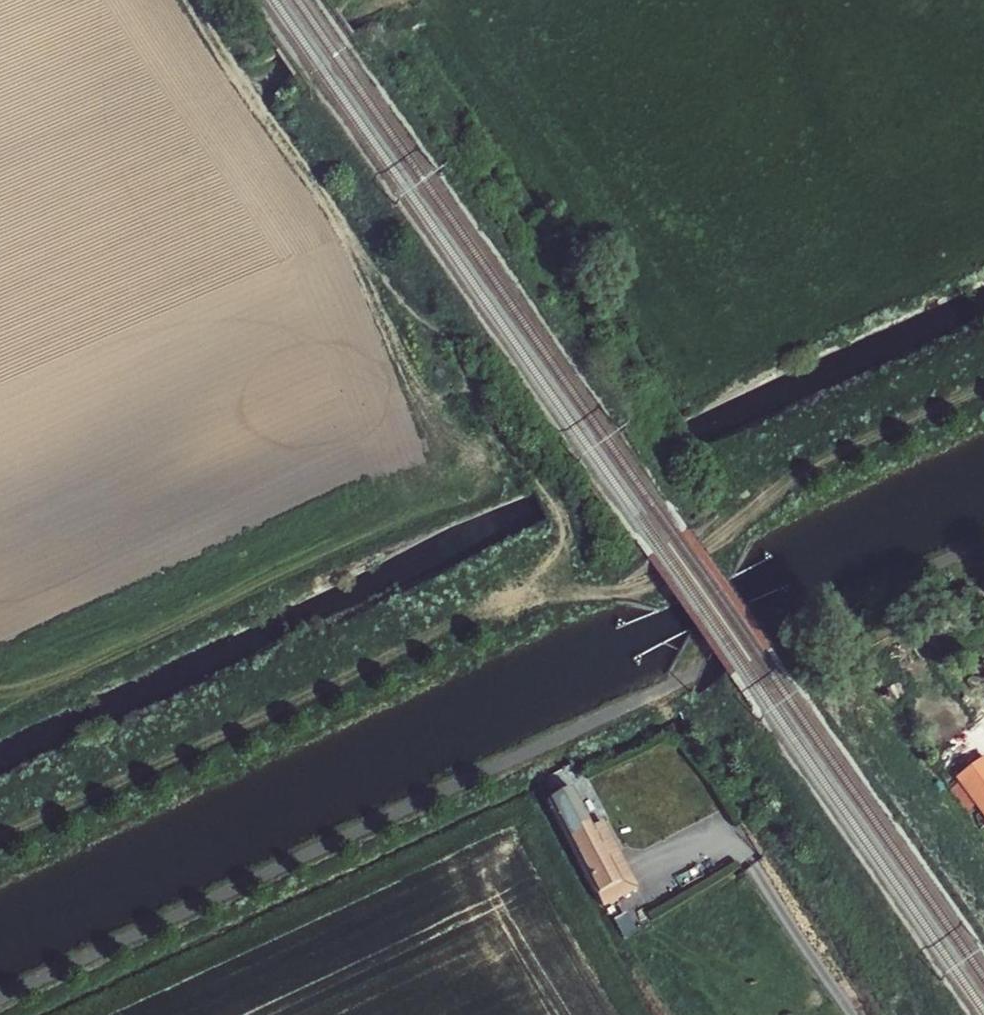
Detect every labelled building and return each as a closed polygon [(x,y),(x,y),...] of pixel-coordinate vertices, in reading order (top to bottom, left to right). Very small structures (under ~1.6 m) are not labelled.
[(955,779),(983,819),(983,759),(955,779)] [(599,846),(569,789),(547,800),(600,908),(622,897),(614,883),(631,872),(615,844),(599,846)]
